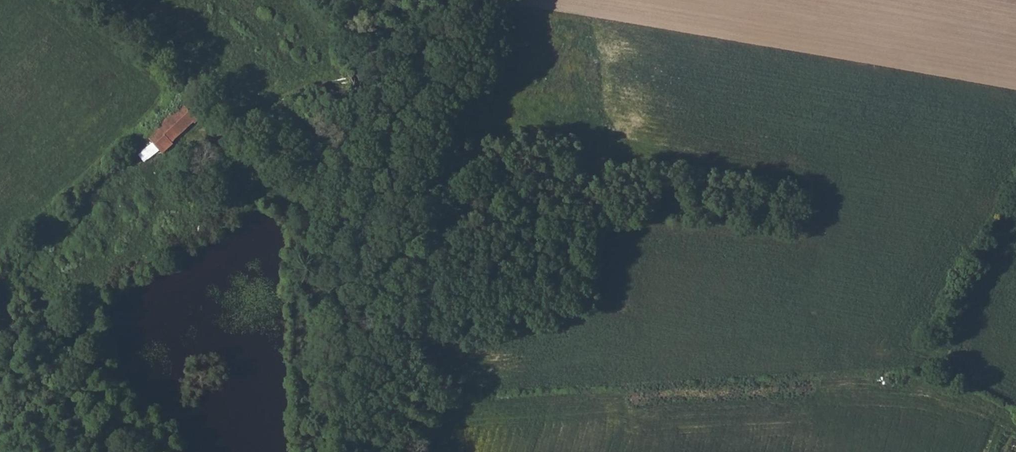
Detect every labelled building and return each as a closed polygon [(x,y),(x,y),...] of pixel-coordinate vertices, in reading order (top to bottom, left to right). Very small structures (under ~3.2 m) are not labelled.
[(148,136),(161,152),(172,142),(171,140),(192,122),(193,124),(195,122),(182,106),(148,136)]
